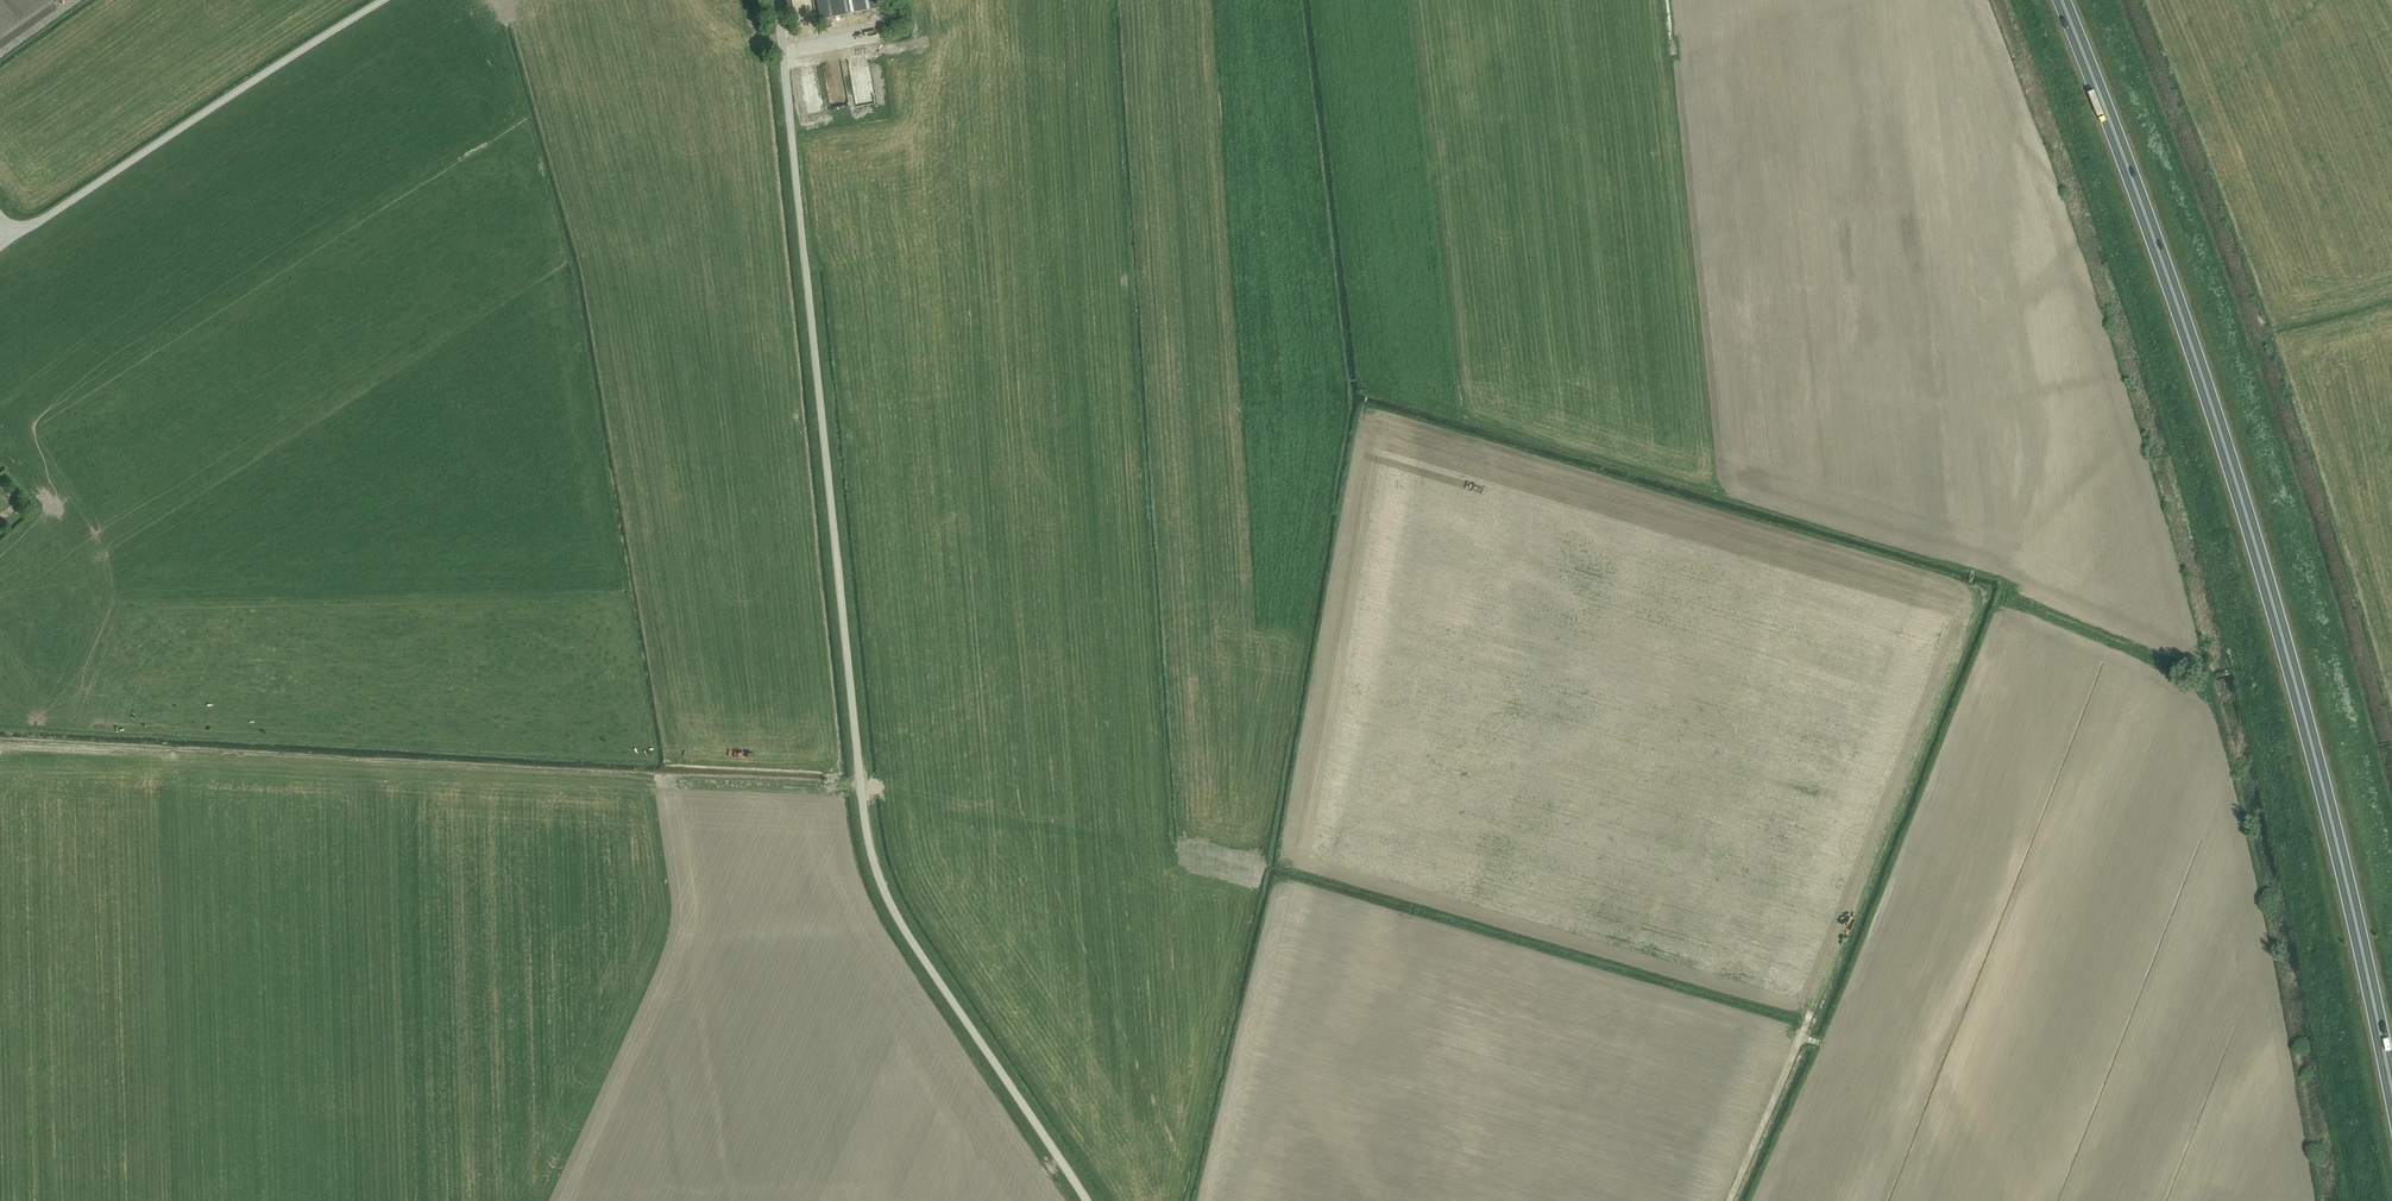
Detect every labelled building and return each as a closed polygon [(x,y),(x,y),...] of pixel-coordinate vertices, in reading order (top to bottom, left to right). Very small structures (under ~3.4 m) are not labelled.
[(820,20),(879,8),(878,0),(816,0),(820,20)] [(826,108),(825,94),(812,95),(813,109),(826,108)]
